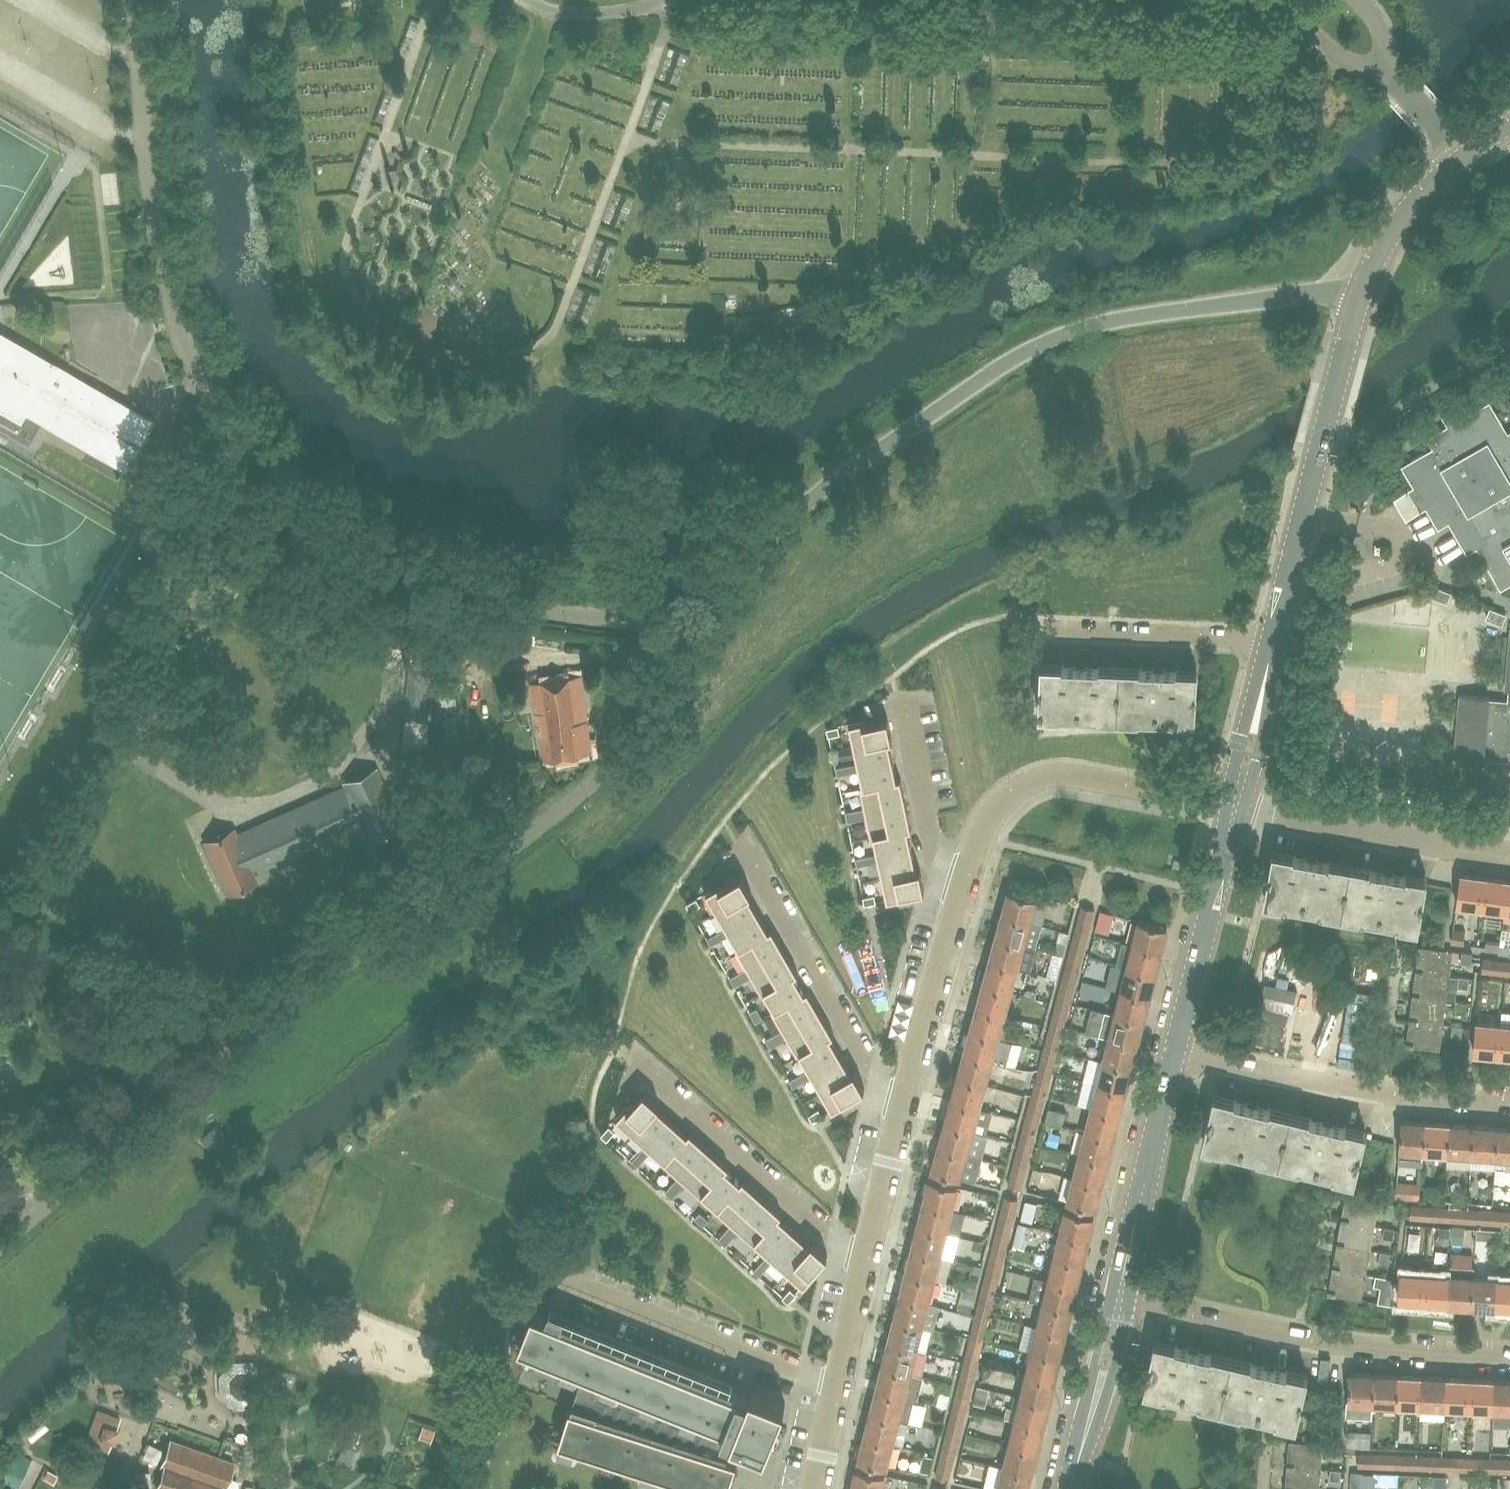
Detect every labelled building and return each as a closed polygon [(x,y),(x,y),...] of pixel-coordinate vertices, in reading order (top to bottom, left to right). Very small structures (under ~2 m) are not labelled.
[(1267,37),(1266,36),(1263,36),(1262,50),(1276,55),(1276,50),(1275,50),(1276,42),(1277,38),(1272,37),(1272,38),(1269,38),(1267,38),(1267,37)] [(18,272),(25,257),(16,253),(9,268),(18,272)] [(4,333),(0,340),(0,393),(126,466),(124,470),(125,471),(154,420),(153,419),(4,333)] [(1447,426),(1426,438),(1432,448),(1401,466),(1414,488),(1410,491),(1421,510),(1426,507),(1438,529),(1448,523),(1466,554),(1476,549),(1500,590),(1509,585),(1509,431),(1508,432),(1490,401),(1469,414),(1463,403),(1441,415),(1447,426)] [(1447,603),(1450,593),(1435,587),(1432,597),(1447,603)] [(1505,615),(1490,609),(1486,619),(1501,625),(1505,615)] [(1505,691),(1509,691),(1508,702),(1489,700),(1489,698),(1460,695),(1454,758),(1484,761),(1484,758),(1508,761),(1508,757),(1509,757),(1509,639),(1505,691)] [(426,717),(429,678),(431,663),(411,662),(406,715),(426,717)] [(1062,670),(1041,669),(1040,708),(1061,708),(1061,713),(1096,715),(1097,710),(1118,711),(1119,673),(1099,672),(1099,668),(1062,666),(1062,670)] [(1140,674),(1119,673),(1118,711),(1139,712),(1139,717),(1174,718),(1174,713),(1196,714),(1197,677),(1177,676),(1177,671),(1140,669),(1140,674)] [(544,760),(591,753),(582,675),(530,683),(544,760)] [(850,724),(854,746),(892,737),(888,718),(876,721),(875,718),(850,724)] [(827,729),(829,737),(840,734),(839,726),(827,729)] [(892,738),(892,737),(854,746),(858,763),(836,768),(837,771),(893,759),(888,739),(892,738)] [(860,789),(901,780),(901,779),(897,779),(893,759),(837,771),(838,775),(860,771),(863,787),(860,788),(860,789)] [(238,838),(236,834),(234,829),(205,842),(228,893),(257,881),(253,871),(306,847),(304,843),(360,819),(370,841),(402,826),(377,768),(344,783),(345,786),(266,821),(268,825),(238,838)] [(906,804),(901,780),(860,789),(864,808),(846,812),(847,817),(906,804)] [(866,818),(870,837),(912,828),(906,804),(847,817),(848,822),(866,818)] [(912,829),(912,828),(870,837),(870,838),(874,837),(877,853),(856,858),(856,862),(912,850),(908,830),(912,829)] [(883,878),(921,870),(920,869),(917,870),(912,850),(856,862),(857,866),(879,861),(883,878)] [(1322,905),(1342,908),(1349,871),(1330,867),(1331,862),(1293,856),(1292,860),(1272,857),(1266,895),(1287,898),(1286,903),(1321,909),(1322,905)] [(1369,874),(1349,871),(1342,908),(1364,912),(1363,917),(1397,923),(1398,918),(1419,922),(1426,884),(1406,881),(1407,876),(1369,869),(1369,874)] [(925,889),(921,870),(883,878),(887,900),(913,895),(913,892),(925,889)] [(1460,875),(1456,904),(1480,907),(1484,878),(1460,875)] [(707,893),(718,912),(751,893),(741,876),(731,882),(729,880),(707,893)] [(1508,881),(1484,878),(1480,907),(1504,910),(1508,881)] [(1002,915),(1030,922),(1036,899),(1008,891),(1002,915)] [(751,893),(718,912),(727,927),(707,938),(709,942),(759,913),(748,895),(752,893),(751,893)] [(863,897),(865,905),(876,903),(875,895),(863,897)] [(686,904),(690,911),(701,905),(697,898),(686,904)] [(1095,910),(1086,908),(1081,906),(1078,919),(1092,922),(1095,910)] [(736,950),(736,951),(773,930),(772,929),(769,931),(759,913),(709,942),(711,945),(731,934),(739,948),(736,950)] [(1030,922),(1002,915),(996,938),(1024,946),(1030,922)] [(1078,919),(1075,930),(1089,934),(1092,922),(1078,919)] [(1160,952),(1167,928),(1138,921),(1132,945),(1160,952)] [(785,951),(773,930),(736,951),(746,968),(730,978),(733,982),(785,951)] [(1075,930),(1074,934),(1072,942),(1086,945),(1089,934),(1075,930)] [(1451,943),(1463,945),(1465,932),(1453,930),(1451,943)] [(1024,946),(996,938),(989,961),(1017,969),(1024,946)] [(1072,942),(1069,953),(1083,957),(1086,945),(1072,942)] [(1127,968),(1155,975),(1160,952),(1132,945),(1121,942),(1116,965),(1127,968)] [(1419,947),(1416,972),(1449,976),(1453,951),(1419,947)] [(798,973),(785,951),(733,982),(735,986),(751,977),(761,994),(798,973)] [(1069,953),(1068,958),(1066,965),(1080,969),(1083,957),(1069,953)] [(1460,963),(1471,965),(1473,954),(1462,953),(1460,963)] [(1493,973),(1495,960),(1482,959),(1481,972),(1493,973)] [(1506,962),(1495,960),(1493,973),(1505,974),(1506,962)] [(983,985),(1011,992),(1017,969),(989,961),(983,985)] [(1077,980),(1080,969),(1066,965),(1063,977),(1077,980)] [(1155,975),(1127,968),(1121,991),(1149,998),(1155,975)] [(1416,972),(1413,996),(1446,1000),(1448,989),(1458,990),(1458,987),(1468,989),(1469,978),(1449,976),(1416,972)] [(771,1012),(772,1013),(809,992),(808,991),(805,993),(795,976),(798,974),(798,973),(761,994),(762,995),(765,993),(775,1010),(771,1012)] [(1063,977),(1061,981),(1059,988),(1074,992),(1077,980),(1063,977)] [(1011,992),(983,985),(977,1008),(1005,1016),(1011,992)] [(1059,988),(1056,1000),(1070,1003),(1074,992),(1059,988)] [(1149,998),(1121,991),(1115,1015),(1143,1022),(1149,998)] [(821,1013),(809,992),(772,1013),(782,1030),(766,1039),(768,1044),(821,1013)] [(1413,996),(1410,1021),(1443,1025),(1446,1000),(1413,996)] [(1056,1000),(1055,1004),(1053,1011),(1067,1015),(1070,1003),(1056,1000)] [(1466,1003),(1456,1001),(1454,1012),(1465,1013),(1466,1003)] [(750,1012),(756,1022),(763,1018),(757,1008),(750,1012)] [(1005,1016),(977,1008),(970,1031),(998,1039),(998,1038),(1005,1016)] [(1053,1011),(1050,1023),(1064,1027),(1067,1015),(1053,1011)] [(1109,1038),(1137,1045),(1143,1022),(1115,1015),(1106,1012),(1100,1036),(1109,1038)] [(833,1034),(821,1013),(768,1044),(771,1048),(787,1038),(797,1056),(833,1034)] [(1443,1025),(1410,1021),(1406,1046),(1440,1050),(1443,1025)] [(1064,1027),(1050,1023),(1047,1035),(1061,1038),(1064,1027)] [(1473,1053),(1498,1055),(1500,1025),(1476,1023),(1473,1053)] [(1452,1025),(1452,1026),(1451,1036),(1462,1037),(1463,1027),(1452,1025)] [(1500,1025),(1498,1055),(1509,1056),(1509,1026),(1500,1025)] [(998,1039),(970,1031),(964,1055),(992,1062),(1007,1066),(1013,1043),(998,1038),(998,1039)] [(834,1035),(833,1034),(797,1056),(797,1057),(800,1055),(809,1069),(789,1080),(791,1084),(841,1055),(830,1037),(834,1035)] [(1058,1050),(1061,1038),(1047,1035),(1044,1046),(1058,1050)] [(1137,1045),(1109,1038),(1103,1061),(1131,1068),(1137,1045)] [(1044,1046),(1043,1051),(1041,1058),(1055,1062),(1058,1050),(1044,1046)] [(851,1073),(841,1055),(791,1084),(793,1087),(813,1076),(822,1091),(855,1072),(855,1071),(851,1073)] [(992,1062),(964,1055),(957,1078),(985,1086),(992,1062)] [(1041,1058),(1038,1070),(1052,1073),(1055,1062),(1041,1058)] [(1097,1085),(1125,1092),(1131,1068),(1103,1061),(1097,1085)] [(1035,1081),(1049,1085),(1052,1073),(1038,1070),(1035,1081)] [(865,1089),(855,1072),(822,1091),(833,1110),(856,1097),(854,1095),(865,1089)] [(985,1086),(957,1078),(951,1101),(979,1109),(985,1086)] [(1046,1096),(1049,1085),(1035,1081),(1032,1093),(1046,1096)] [(1125,1092),(1097,1085),(1091,1108),(1119,1115),(1125,1092)] [(617,1118),(633,1133),(659,1104),(645,1091),(636,1100),(634,1098),(617,1118)] [(1029,1104),(1043,1108),(1046,1096),(1032,1093),(1029,1104)] [(979,1109),(951,1101),(945,1124),(973,1132),(979,1109)] [(1259,1152),(1280,1156),(1288,1119),(1268,1114),(1270,1109),(1233,1101),(1232,1105),(1213,1101),(1204,1138),(1225,1143),(1224,1148),(1258,1156),(1259,1152)] [(660,1105),(659,1104),(633,1133),(646,1145),(631,1161),(634,1164),(672,1121),(657,1108),(660,1105)] [(1040,1120),(1043,1108),(1029,1104),(1026,1116),(1040,1120)] [(1062,1123),(1065,1111),(1049,1106),(1046,1119),(1062,1123)] [(1119,1115),(1091,1108),(1085,1131),(1113,1138),(1119,1115)] [(809,1115),(813,1122),(823,1116),(819,1109),(809,1115)] [(1023,1128),(1037,1131),(1040,1120),(1026,1116),(1023,1128)] [(1308,1123),(1288,1119),(1280,1156),(1301,1161),(1300,1166),(1333,1174),(1334,1170),(1355,1175),(1364,1137),(1344,1133),(1345,1128),(1309,1119),(1308,1123)] [(672,1121),(634,1164),(637,1167),(652,1150),(665,1161),(662,1164),(663,1164),(691,1133),(690,1132),(688,1135),(672,1121)] [(1425,1123),(1401,1121),(1399,1151),(1411,1151),(1411,1158),(1423,1158),(1423,1152),(1425,1123)] [(1424,1152),(1447,1154),(1449,1125),(1425,1123),(1423,1152),(1424,1152)] [(218,1124),(210,1132),(202,1139),(211,1150),(227,1134),(218,1124)] [(973,1132),(945,1124),(938,1148),(966,1155),(973,1132)] [(1471,1156),(1473,1126),(1449,1125),(1447,1154),(1448,1154),(1471,1156)] [(609,1126),(601,1135),(607,1141),(615,1132),(609,1126)] [(1495,1157),(1497,1128),(1473,1126),(1471,1156),(1495,1157)] [(1034,1143),(1037,1131),(1023,1128),(1020,1139),(1034,1143)] [(1497,1128),(1495,1157),(1497,1157),(1509,1158),(1509,1129),(1497,1128)] [(1113,1138),(1085,1131),(1080,1155),(1108,1162),(1113,1138)] [(710,1149),(691,1133),(663,1164),(678,1178),(665,1191),(669,1195),(710,1149)] [(1020,1139),(1018,1145),(1017,1151),(1030,1154),(1034,1143),(1020,1139)] [(966,1155),(938,1148),(932,1171),(960,1179),(966,1155)] [(728,1166),(710,1149),(669,1195),(673,1198),(685,1184),(700,1197),(728,1166)] [(1027,1166),(1030,1154),(1017,1151),(1014,1162),(1027,1166)] [(1102,1185),(1108,1162),(1080,1155),(1074,1178),(1102,1185)] [(1011,1174),(1024,1178),(1027,1166),(1014,1162),(1011,1174)] [(991,1163),(988,1174),(1004,1178),(1007,1168),(991,1163)] [(715,1211),(716,1212),(744,1180),(743,1180),(741,1183),(726,1170),(729,1167),(728,1166),(700,1197),(701,1198),(703,1195),(718,1208),(715,1211)] [(1021,1189),(1024,1178),(1011,1174),(1008,1186),(1021,1189)] [(1074,1178),(1068,1202),(1096,1209),(1102,1185),(1074,1178)] [(929,1179),(923,1203),(951,1210),(957,1186),(929,1179)] [(763,1197),(744,1180),(716,1212),(731,1225),(718,1239),(722,1242),(763,1197)] [(1418,1185),(1397,1183),(1396,1198),(1417,1199),(1418,1185)] [(1345,1196),(1341,1221),(1374,1227),(1379,1202),(1345,1196)] [(781,1213),(763,1197),(722,1242),(726,1246),(738,1232),(753,1245),(781,1213)] [(1002,1209),(1015,1212),(1018,1200),(1005,1197),(1002,1209)] [(1021,1220),(1033,1223),(1037,1204),(1026,1201),(1021,1220)] [(917,1227),(945,1234),(951,1210),(923,1203),(917,1227)] [(1397,1216),(1399,1206),(1389,1204),(1386,1214),(1397,1216)] [(1422,1220),(1423,1206),(1410,1205),(1409,1220),(1422,1220)] [(1434,1221),(1435,1207),(1423,1206),(1422,1220),(1434,1221)] [(1446,1222),(1447,1208),(1435,1207),(1434,1221),(1446,1222)] [(1458,1223),(1459,1208),(1447,1208),(1446,1222),(1458,1223)] [(1470,1224),(1471,1209),(1459,1208),(1458,1223),(1470,1224)] [(1012,1224),(1013,1222),(1015,1212),(1002,1209),(999,1221),(1012,1224)] [(1088,1240),(1094,1216),(1065,1209),(1059,1233),(1088,1240)] [(1482,1224),(1483,1210),(1471,1209),(1470,1224),(1482,1224)] [(1494,1225),(1495,1211),(1483,1210),(1482,1224),(1494,1225)] [(1506,1226),(1507,1212),(1495,1211),(1494,1225),(1506,1226)] [(700,1212),(695,1218),(703,1226),(709,1220),(700,1212)] [(782,1214),(781,1213),(753,1245),(754,1246),(756,1243),(768,1254),(754,1271),(757,1273),(795,1231),(779,1217),(782,1214)] [(1012,1224),(999,1221),(996,1233),(1009,1236),(1012,1224)] [(1341,1221),(1336,1245),(1370,1251),(1374,1227),(1341,1221)] [(1030,1227),(1019,1224),(1018,1224),(1013,1246),(1014,1246),(1024,1249),(1030,1227)] [(917,1227),(911,1250),(939,1257),(945,1234),(917,1227)] [(1384,1228),(1382,1238),(1393,1240),(1394,1229),(1384,1228)] [(1452,1229),(1451,1245),(1464,1246),(1465,1230),(1452,1229)] [(795,1231),(757,1273),(759,1276),(774,1259),(788,1271),(813,1242),(810,1244),(795,1231)] [(1009,1236),(996,1233),(993,1244),(1007,1247),(1009,1236)] [(1088,1240),(1059,1233),(1053,1257),(1082,1263),(1088,1240)] [(828,1255),(813,1242),(788,1271),(804,1286),(822,1266),(820,1264),(828,1255)] [(1007,1247),(993,1244),(990,1256),(1004,1259),(1007,1247)] [(1336,1245),(1332,1269),(1366,1275),(1370,1251),(1336,1245)] [(905,1273),(934,1280),(939,1257),(911,1250),(905,1273)] [(1380,1252),(1380,1253),(1378,1263),(1388,1264),(1390,1254),(1380,1252)] [(1004,1259),(990,1256),(987,1268),(1001,1271),(1004,1259)] [(1048,1280),(1077,1287),(1082,1263),(1053,1257),(1048,1280)] [(1450,1266),(1449,1276),(1447,1305),(1471,1307),(1473,1278),(1474,1278),(1474,1268),(1450,1266)] [(984,1279),(998,1283),(1001,1271),(987,1268),(984,1279)] [(1332,1269),(1328,1294),(1361,1300),(1366,1275),(1332,1269)] [(905,1273),(899,1297),(928,1304),(934,1280),(905,1273)] [(1425,1275),(1400,1273),(1399,1302),(1423,1304),(1425,1275)] [(1449,1276),(1425,1275),(1423,1304),(1447,1305),(1449,1276)] [(1375,1277),(1373,1287),(1384,1288),(1386,1278),(1375,1277)] [(1473,1278),(1471,1307),(1495,1309),(1497,1279),(1474,1278),(1473,1278)] [(995,1294),(996,1292),(998,1283),(984,1279),(981,1291),(995,1294)] [(1497,1279),(1495,1309),(1509,1310),(1509,1280),(1497,1279)] [(1042,1304),(1071,1310),(1077,1287),(1048,1280),(1042,1304)] [(783,1298),(788,1303),(797,1294),(791,1289),(783,1298)] [(995,1294),(981,1291),(978,1303),(992,1306),(995,1294)] [(894,1320),(922,1327),(928,1304),(899,1297),(894,1320)] [(992,1306),(978,1303),(976,1314),(989,1318),(992,1306)] [(1037,1327),(1066,1334),(1071,1310),(1042,1304),(1037,1327)] [(776,1428),(786,1404),(751,1390),(748,1398),(739,1394),(739,1393),(562,1322),(566,1313),(550,1306),(547,1315),(533,1310),(519,1344),(548,1356),(544,1364),(581,1379),(572,1407),(571,1406),(559,1441),(707,1488),(728,1488),(737,1460),(735,1459),(739,1450),(730,1447),(733,1439),(745,1444),(748,1435),(759,1440),(763,1442),(764,1442),(769,1444),(775,1427),(776,1428)] [(989,1318),(976,1314),(973,1326),(986,1329),(989,1318)] [(894,1320),(888,1343),(916,1350),(922,1327),(894,1320)] [(986,1329),(973,1326),(970,1338),(983,1341),(986,1329)] [(1031,1350),(1060,1357),(1066,1334),(1037,1327),(1031,1350)] [(983,1341),(970,1338),(967,1349),(980,1353),(983,1341)] [(910,1374),(916,1350),(888,1343),(882,1367),(910,1374)] [(1174,1350),(1154,1346),(1151,1355),(1146,1384),(1167,1389),(1166,1394),(1200,1401),(1201,1397),(1222,1402),(1230,1363),(1211,1359),(1211,1353),(1175,1345),(1174,1350)] [(964,1361),(978,1364),(980,1353),(967,1349),(964,1361)] [(1026,1374),(1055,1381),(1060,1357),(1031,1350),(1026,1374)] [(978,1364),(964,1361),(961,1373),(975,1376),(978,1364)] [(1249,1368),(1230,1363),(1222,1402),(1243,1406),(1242,1411),(1276,1418),(1276,1414),(1298,1419),(1306,1381),(1287,1376),(1288,1371),(1251,1363),(1249,1368)] [(882,1367),(876,1390),(904,1397),(910,1374),(882,1367)] [(231,1390),(239,1397),(250,1396),(256,1388),(256,1378),(248,1371),(238,1372),(231,1379),(231,1390)] [(975,1376),(961,1373),(958,1385),(972,1388),(975,1376)] [(1372,1404),(1374,1374),(1349,1373),(1347,1414),(1371,1416),(1372,1404)] [(1055,1381),(1026,1374),(1020,1397),(1049,1404),(1055,1381)] [(1398,1375),(1374,1374),(1372,1404),(1396,1405),(1398,1375)] [(1422,1377),(1398,1375),(1396,1405),(1420,1406),(1422,1377)] [(1444,1407),(1446,1378),(1422,1377),(1420,1406),(1444,1407)] [(1470,1379),(1446,1378),(1444,1407),(1468,1408),(1470,1379)] [(1494,1380),(1470,1379),(1468,1408),(1493,1410),(1494,1380)] [(1494,1380),(1493,1410),(1509,1411),(1509,1381),(1494,1380)] [(972,1388),(958,1385),(955,1396),(969,1400),(972,1388)] [(974,1403),(986,1406),(989,1390),(978,1388),(974,1403)] [(876,1390),(870,1413),(899,1420),(909,1423),(915,1400),(904,1397),(876,1390)] [(969,1400),(955,1396),(953,1408),(966,1411),(969,1400)] [(1049,1404),(1020,1397),(1015,1421),(1044,1427),(1049,1404)] [(966,1411),(953,1408),(950,1420),(963,1423),(966,1411)] [(98,1411),(87,1443),(108,1451),(120,1419),(98,1411)] [(870,1413),(865,1437),(893,1444),(899,1420),(870,1413)] [(963,1423),(950,1420),(947,1431),(960,1435),(963,1423)] [(1044,1427),(1015,1421),(1009,1444),(1038,1451),(1044,1427)] [(960,1435),(947,1431),(944,1443),(958,1446),(960,1435)] [(39,1436),(36,1432),(29,1437),(32,1441),(39,1436)] [(887,1468),(893,1444),(865,1437),(859,1461),(887,1468)] [(1289,1441),(1287,1466),(1321,1469),(1323,1444),(1289,1441)] [(156,1488),(220,1488),(221,1487),(224,1488),(233,1464),(170,1442),(161,1466),(164,1467),(156,1488)] [(347,1443),(340,1462),(351,1466),(358,1447),(347,1443)] [(958,1446),(944,1443),(941,1455),(955,1458),(958,1446)] [(1038,1451),(1009,1444),(1004,1468),(1033,1474),(1038,1451)] [(1331,1455),(1341,1456),(1342,1446),(1332,1445),(1331,1455)] [(919,1471),(928,1473),(932,1457),(923,1454),(919,1471)] [(1369,1454),(1358,1454),(1357,1467),(1369,1468),(1369,1454)] [(1381,1455),(1369,1454),(1369,1468),(1380,1468),(1381,1455)] [(955,1458),(941,1455),(939,1467),(952,1470),(955,1458)] [(1392,1455),(1381,1455),(1380,1468),(1392,1468),(1392,1455)] [(1392,1468),(1403,1469),(1404,1455),(1392,1455),(1392,1468)] [(1415,1456),(1404,1455),(1403,1469),(1415,1469),(1415,1456)] [(1415,1469),(1426,1470),(1427,1456),(1415,1456),(1415,1469)] [(1438,1457),(1427,1456),(1426,1470),(1438,1470),(1438,1457)] [(1450,1457),(1438,1457),(1438,1470),(1449,1471),(1450,1457)] [(1449,1471),(1460,1471),(1461,1458),(1450,1457),(1449,1471)] [(1472,1458),(1461,1458),(1460,1471),(1472,1472),(1472,1458)] [(1472,1472),(1483,1472),(1484,1458),(1472,1458),(1472,1472)] [(1495,1459),(1484,1458),(1483,1472),(1495,1472),(1495,1459)] [(1507,1459),(1495,1459),(1495,1472),(1506,1473),(1507,1459)] [(1285,1488),(1319,1488),(1321,1469),(1287,1466),(1285,1488)] [(952,1470),(939,1467),(936,1478),(949,1481),(952,1470)] [(999,1488),(1029,1488),(1033,1474),(1004,1468),(999,1488)] [(885,1475),(856,1469),(852,1488),(882,1488),(885,1475)] [(1339,1481),(1340,1471),(1330,1470),(1329,1480),(1339,1481)] [(49,1471),(46,1479),(53,1483),(57,1475),(49,1471)]
